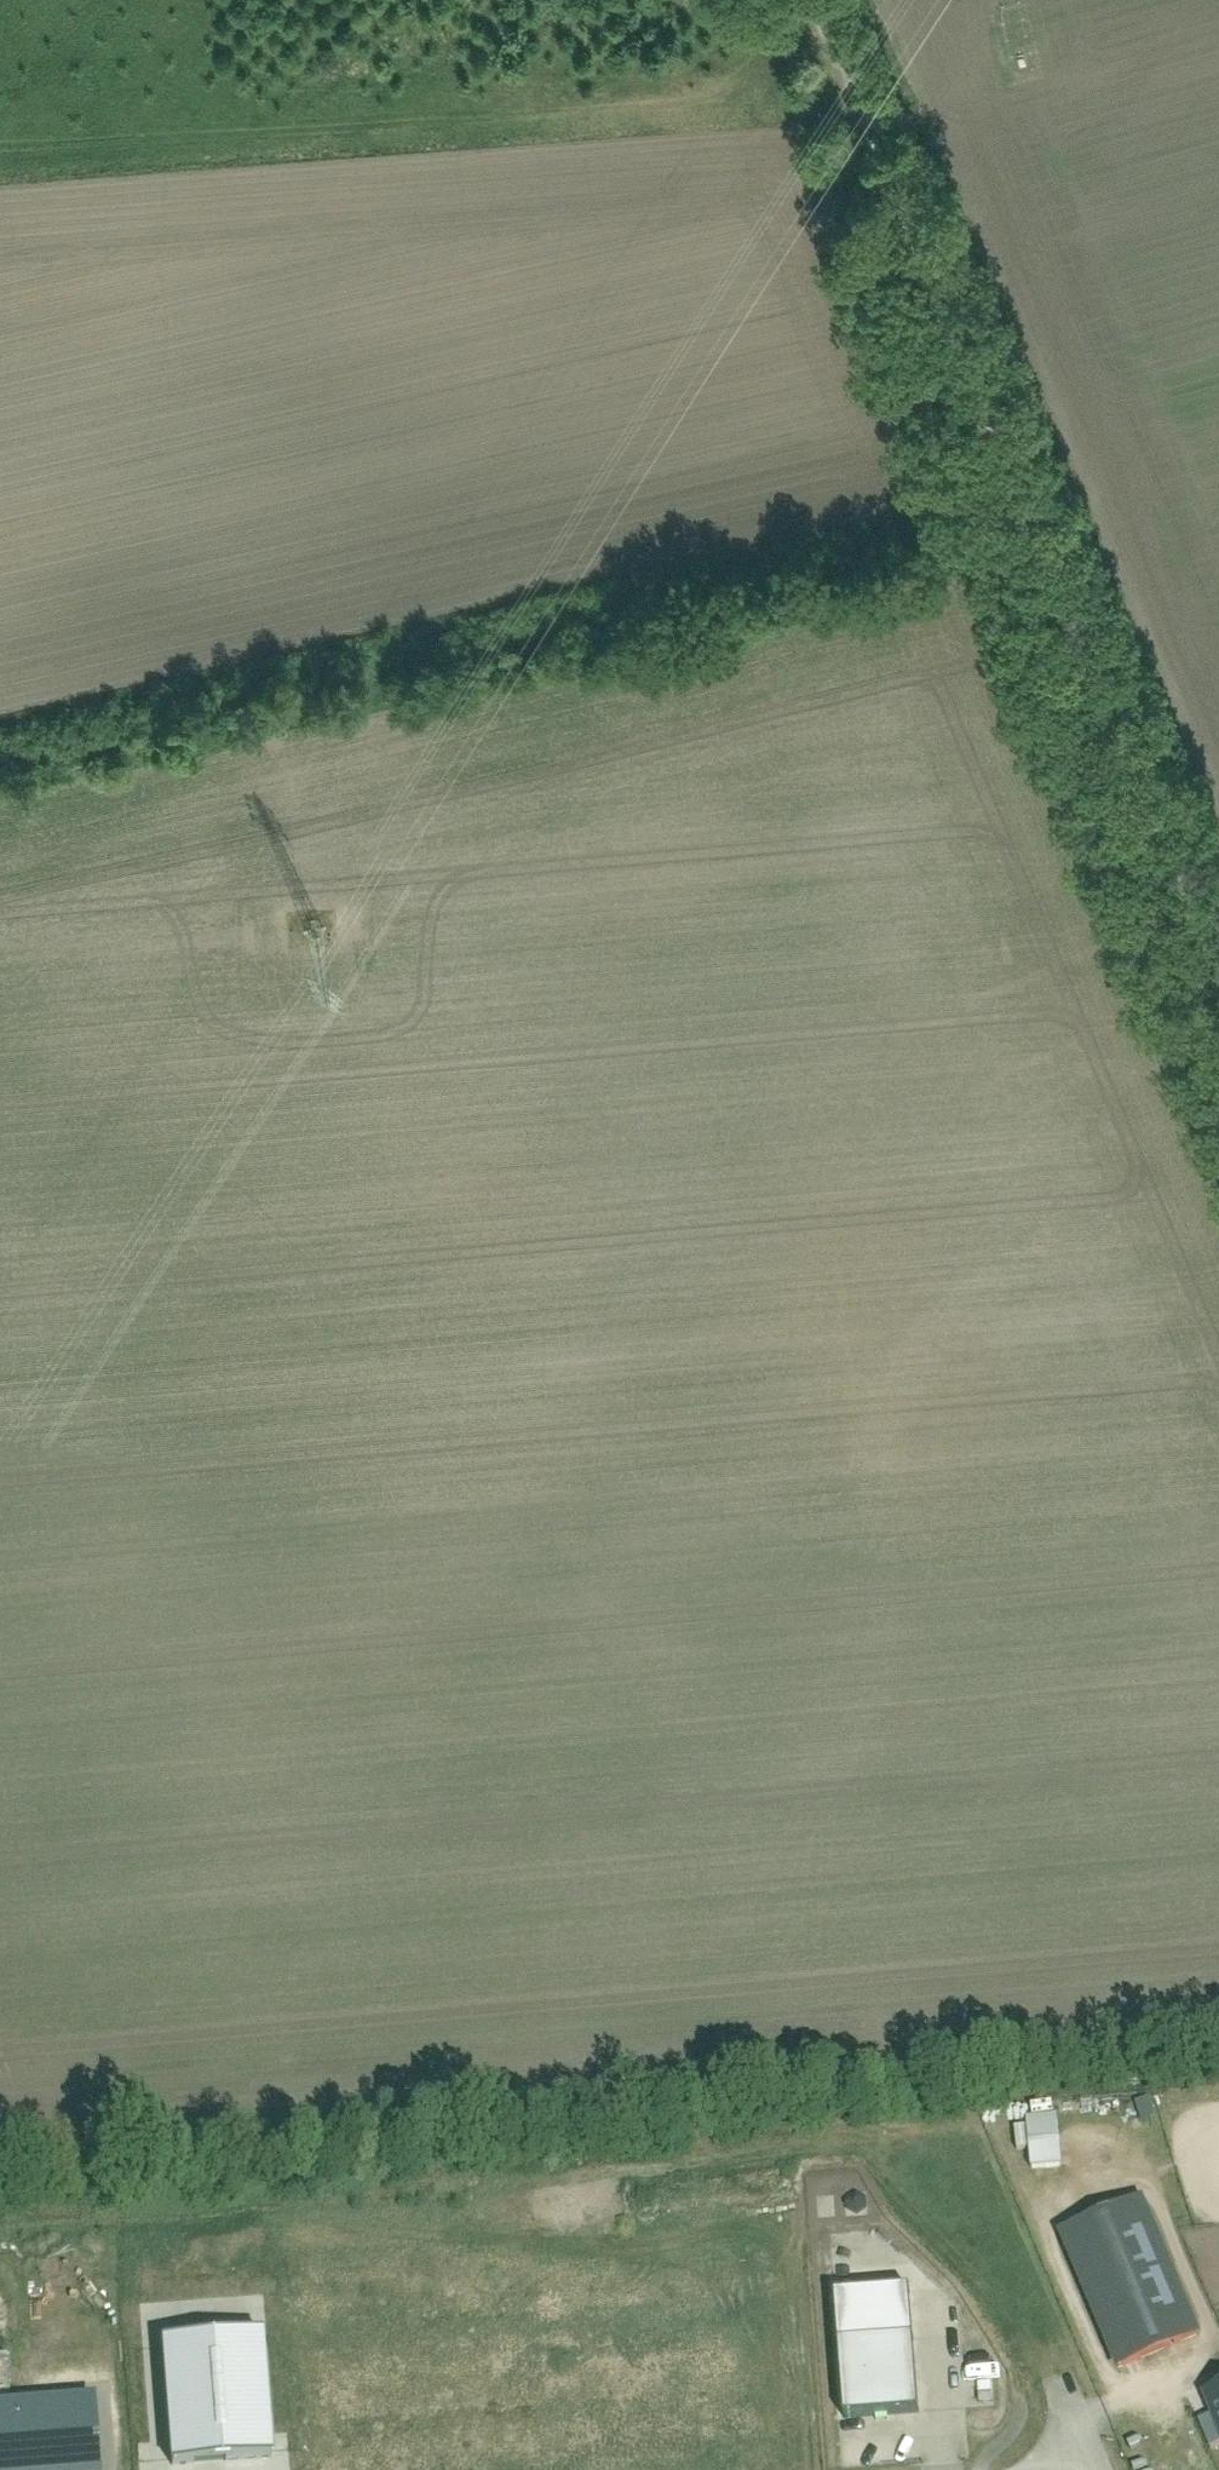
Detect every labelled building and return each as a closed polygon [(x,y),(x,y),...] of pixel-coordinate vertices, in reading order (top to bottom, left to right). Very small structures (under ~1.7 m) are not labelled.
[(1061,2164),(1058,2114),(1025,2116),(1028,2166),(1061,2164)] [(1205,2335),(1146,2197),(1058,2235),(1116,2372),(1205,2335)] [(166,2462),(269,2455),(260,2333),(158,2339),(166,2462)] [(925,2410),(917,2337),(842,2346),(850,2419),(925,2410)] [(1218,2446),(1218,2382),(1198,2389),(1208,2416),(1198,2420),(1211,2450),(1218,2446)] [(91,2394),(0,2402),(0,2469),(97,2469),(91,2394)]
